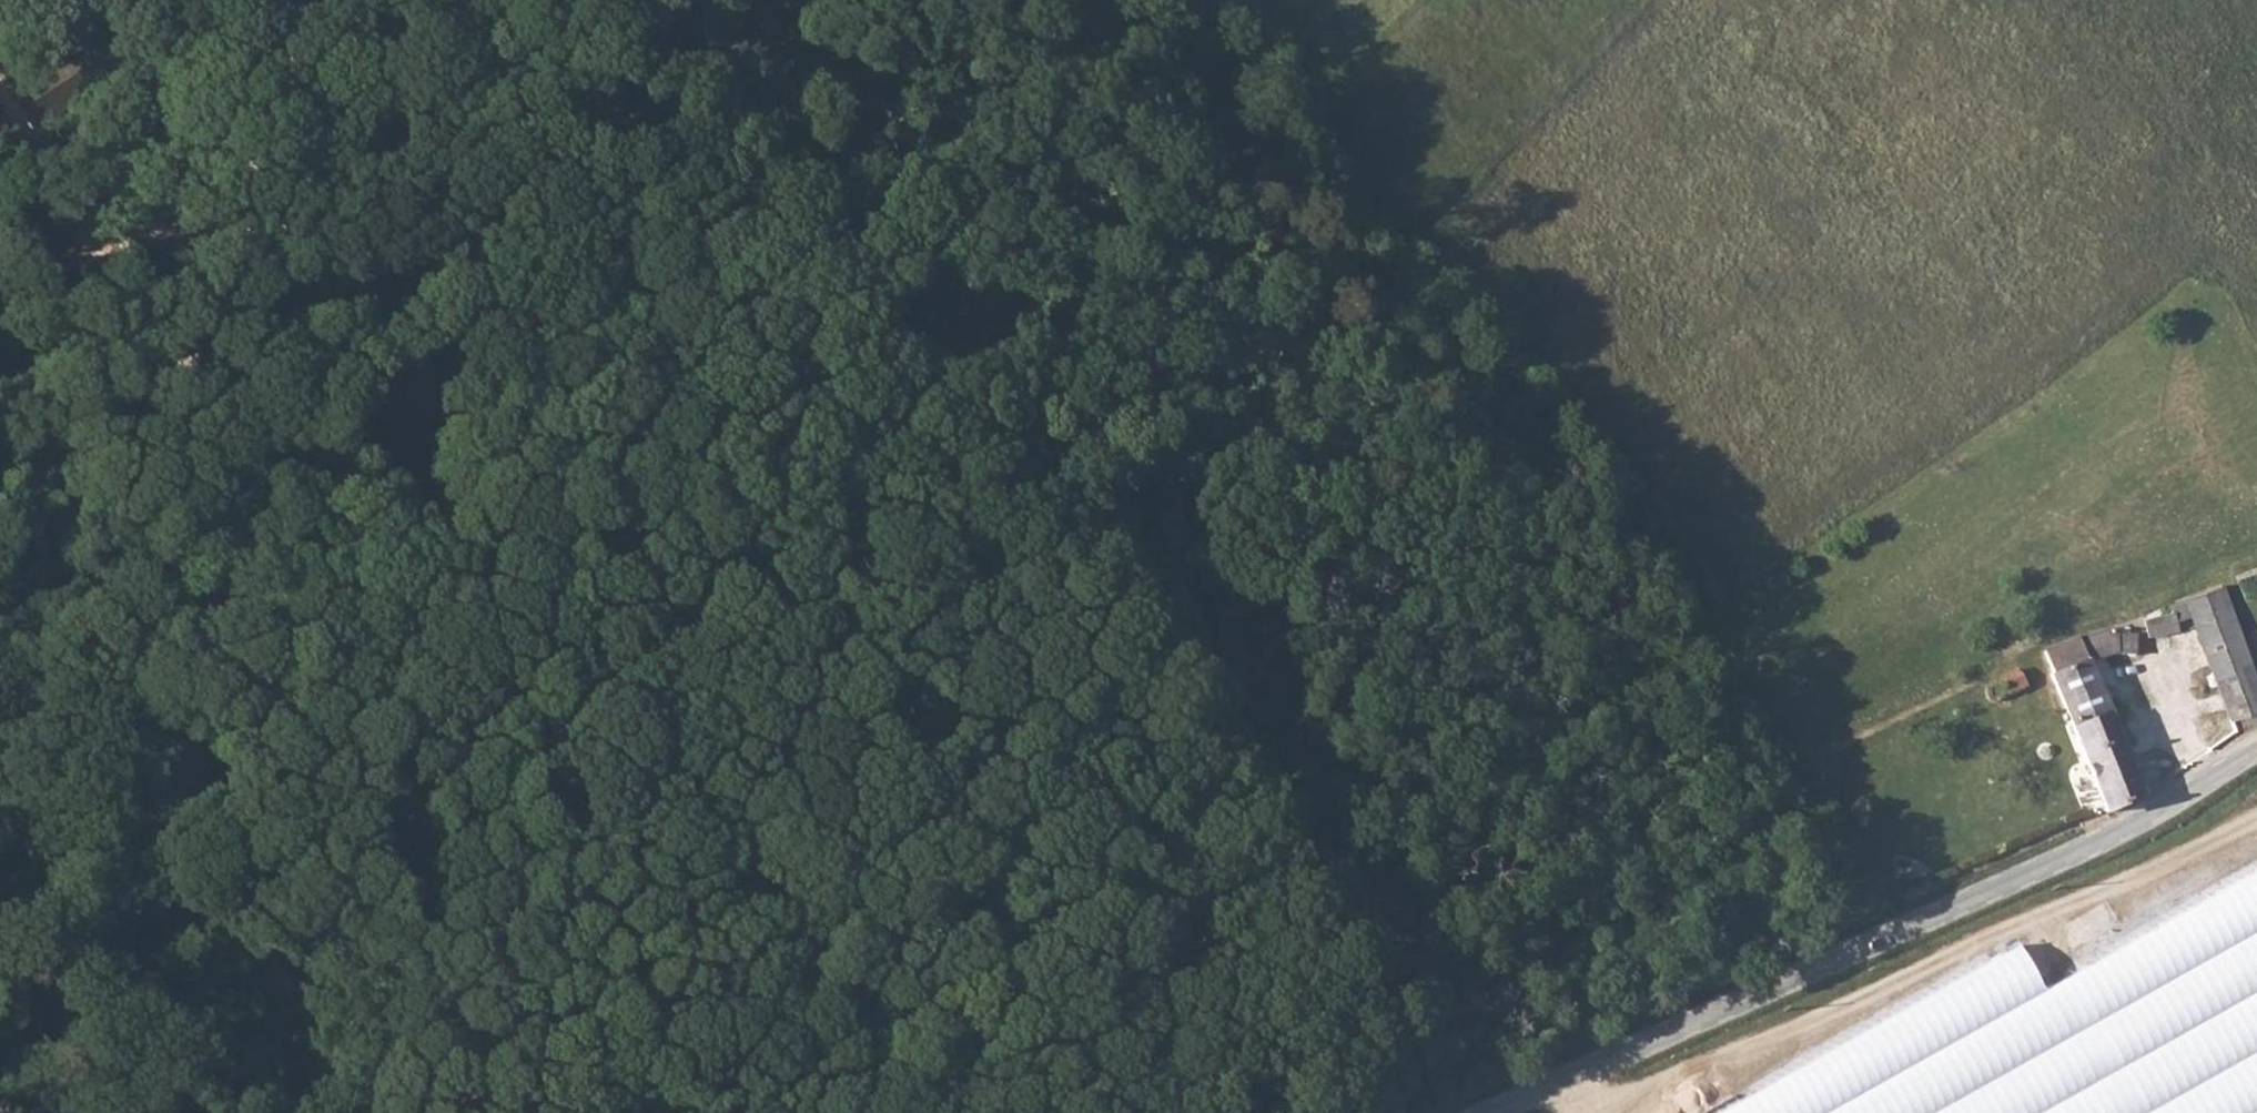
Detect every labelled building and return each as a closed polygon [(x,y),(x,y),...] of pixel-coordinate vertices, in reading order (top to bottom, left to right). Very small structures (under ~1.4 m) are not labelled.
[(2256,716),(2256,688),(2221,589),(2171,605),(2173,615),(2143,624),(2151,643),(2179,634),(2177,625),(2191,620),(2231,725),(2256,716)] [(2049,679),(2104,813),(2106,814),(2142,801),(2089,670),(2092,666),(2111,658),(2137,658),(2135,640),(2117,639),(2117,631),(2114,629),(2045,654),(2044,661),(2048,663),(2048,669),(2051,676),(2049,679)] [(1996,704),(2006,698),(2019,692),(2024,690),(2021,685),(2022,682),(2017,673),(1995,684),(1990,685),(1987,686),(1985,689),(1984,695),(1990,703),(1996,704)] [(2045,985),(2021,943),(1714,1112),(2256,1112),(2256,868),(2045,985)]
